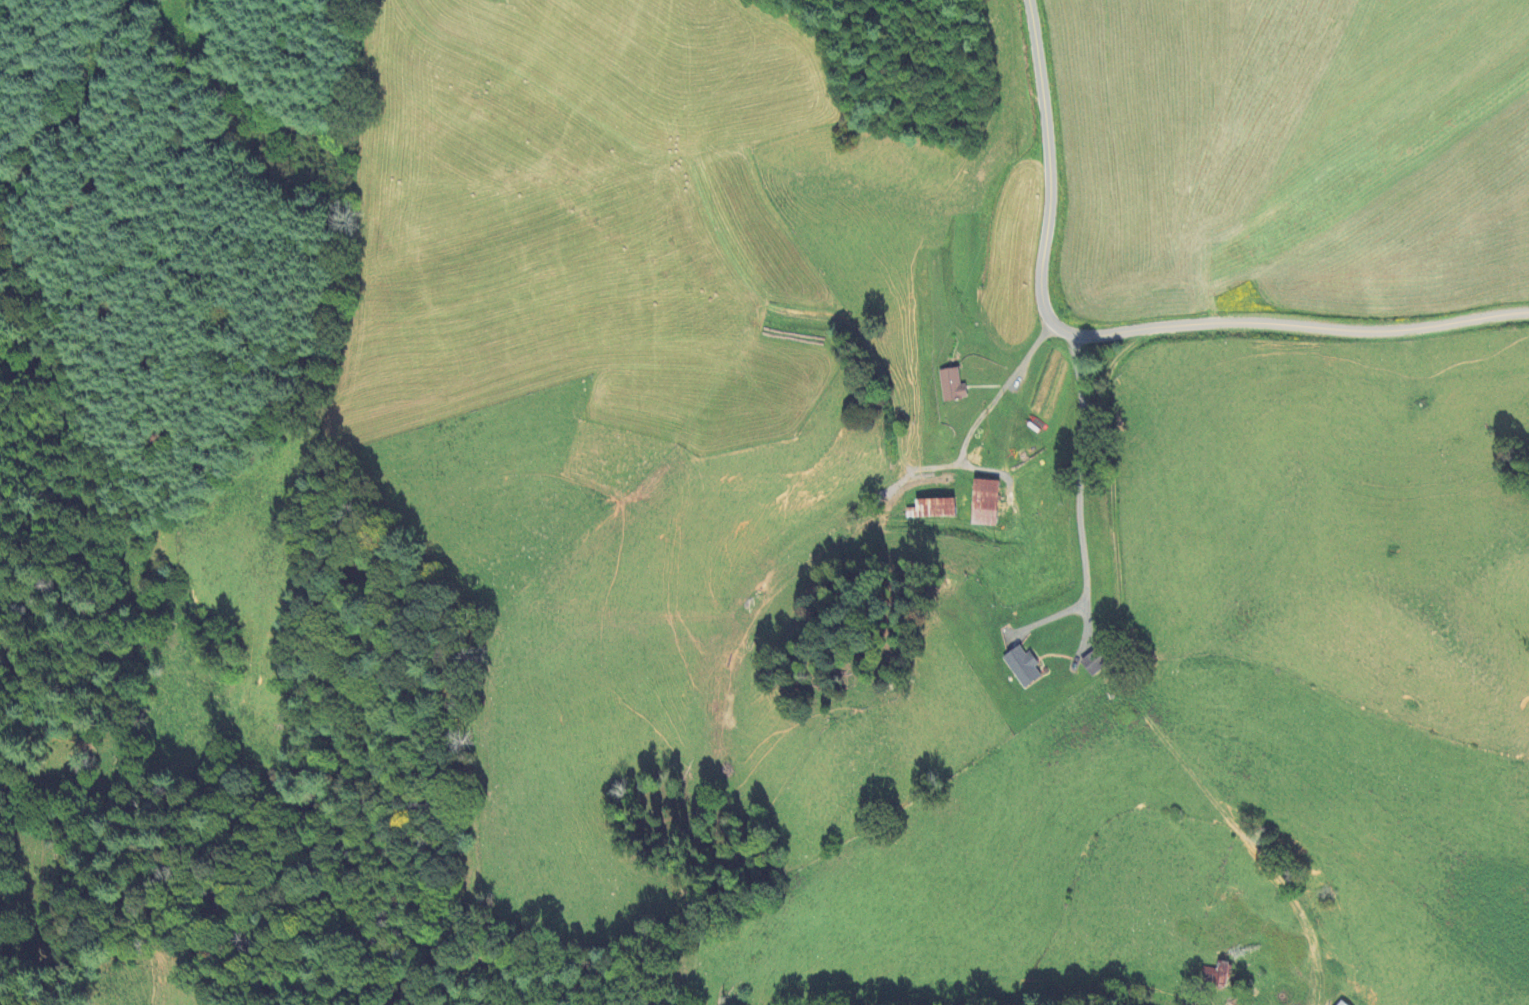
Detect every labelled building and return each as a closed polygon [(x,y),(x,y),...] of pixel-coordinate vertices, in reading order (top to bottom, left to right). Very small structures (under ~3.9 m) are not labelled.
[(965,384),(959,385),(958,369),(939,370),(942,401),(966,399),(965,384)] [(996,527),(997,481),(972,480),(970,526),(996,527)] [(954,498),(914,500),(915,518),(955,516),(954,498)] [(1025,655),(1018,645),(1001,658),(1023,688),(1040,676),(1034,667),(1038,664),(1029,652),(1025,655)] [(1079,661),(1090,676),(1106,664),(1095,649),(1079,661)] [(1217,969),(1203,967),(1201,984),(1226,986),(1228,964),(1217,962),(1217,969)]
